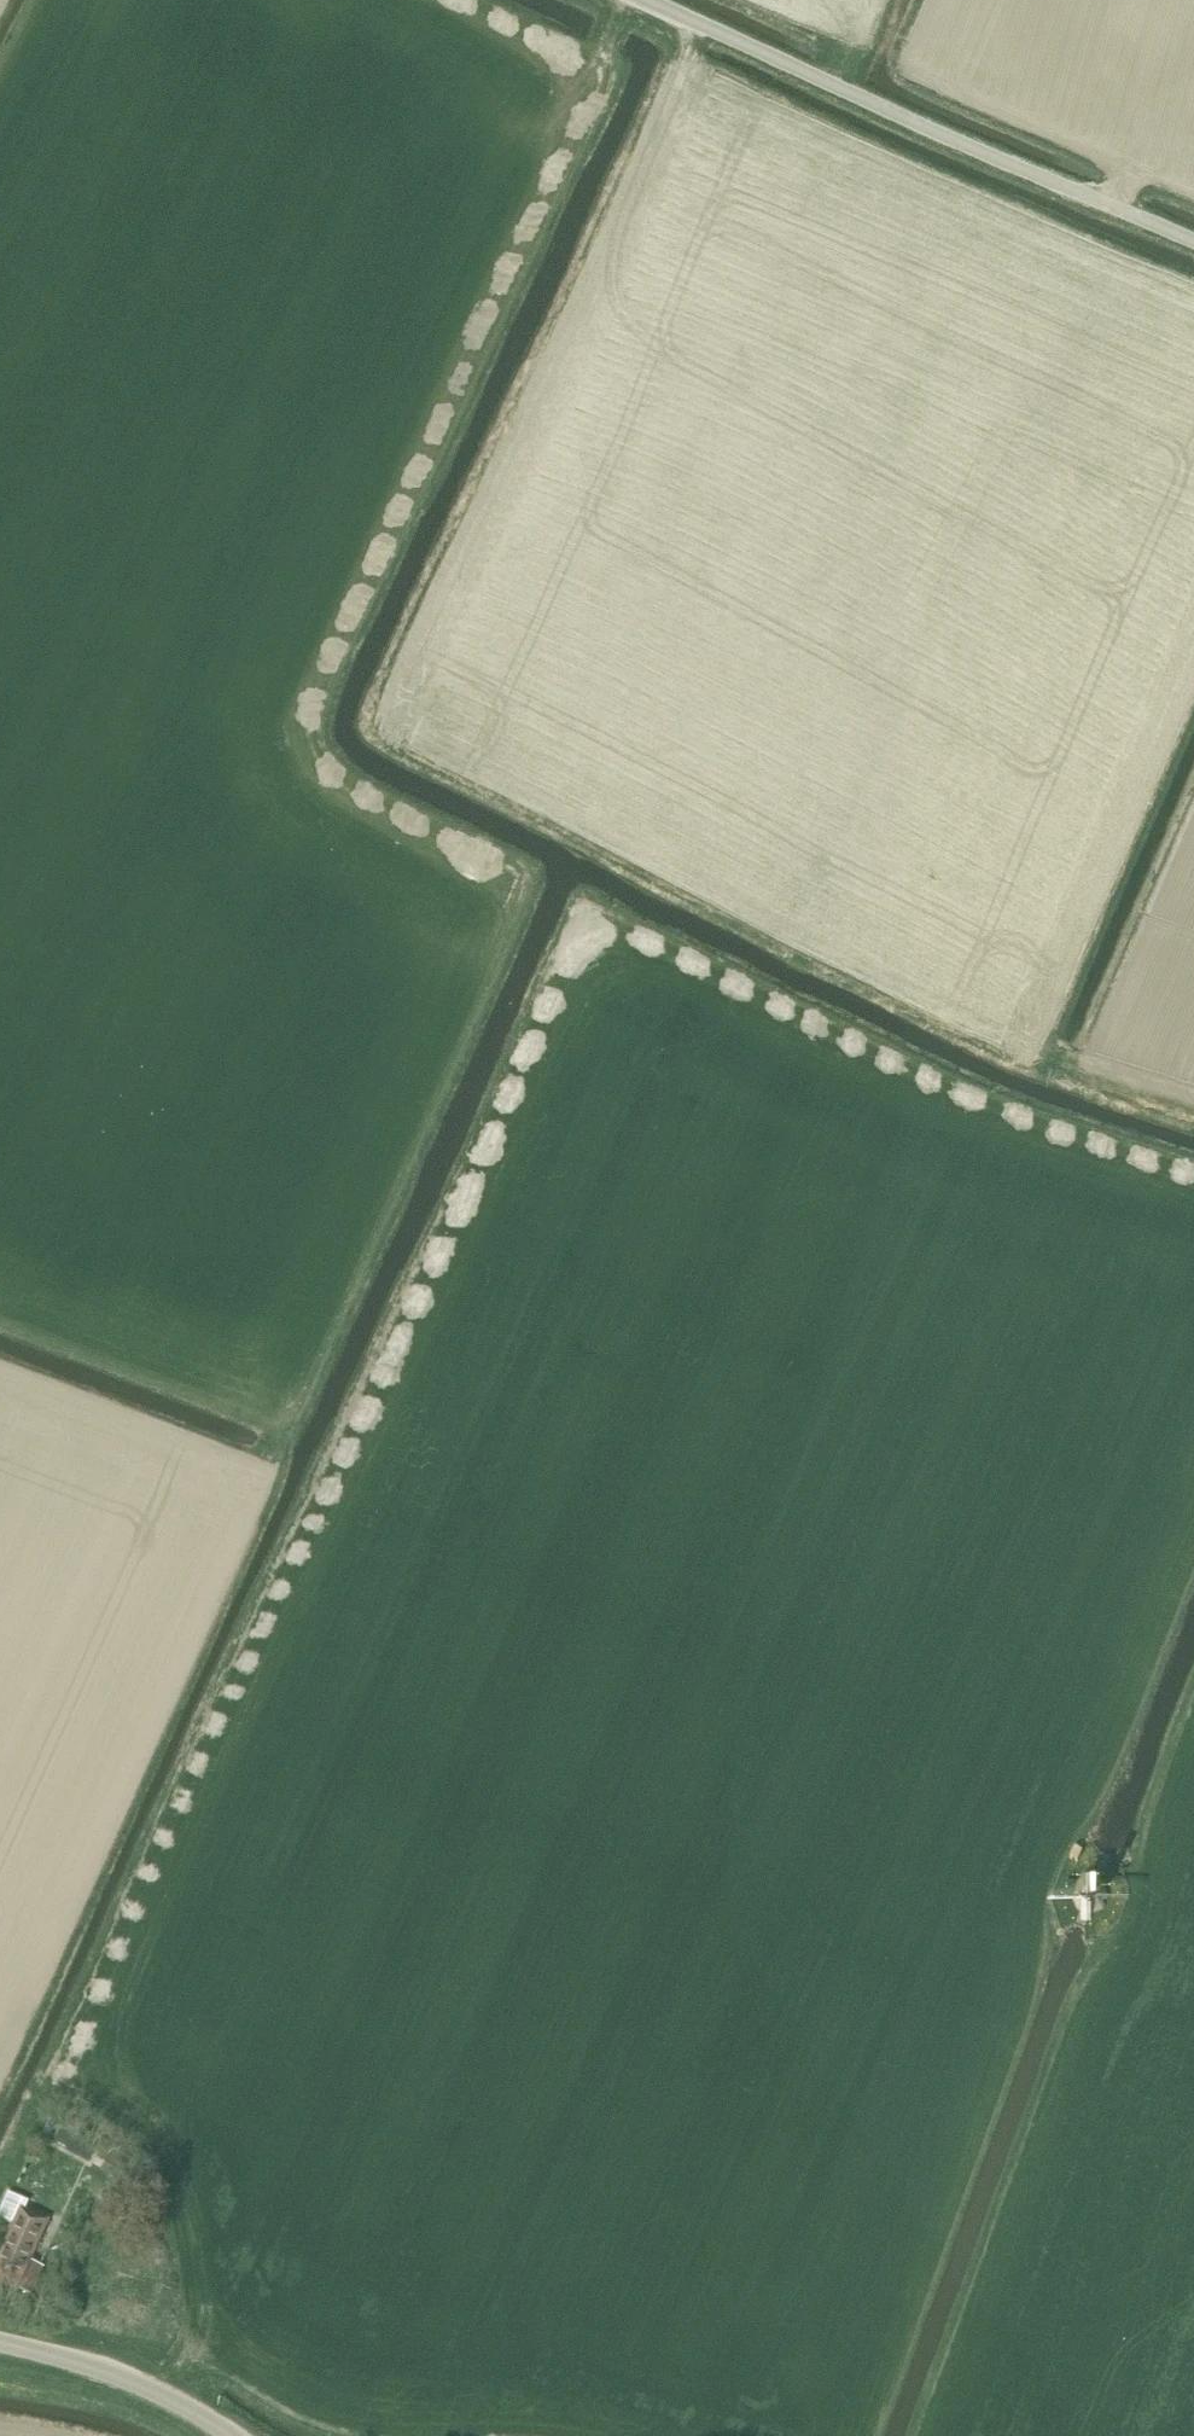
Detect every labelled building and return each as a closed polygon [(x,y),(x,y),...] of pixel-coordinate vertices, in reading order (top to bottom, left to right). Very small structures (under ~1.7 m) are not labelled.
[(1106,1896),(1102,1886),(1101,1885),(1100,1885),(1090,1882),(1090,1881),(1089,1881),(1089,1882),(1080,1887),(1079,1886),(1078,1887),(1078,1888),(1074,1897),(1074,1899),(1075,1899),(1079,1909),(1080,1911),(1080,1910),(1089,1913),(1089,1914),(1091,1914),(1091,1913),(1101,1909),(1103,1908),(1102,1908),(1106,1898),(1107,1898),(1106,1896)] [(49,2142),(58,2124),(48,2119),(40,2137),(49,2142)] [(89,2163),(97,2148),(88,2143),(86,2147),(60,2133),(55,2144),(89,2163)] [(8,2197),(0,2215),(0,2220),(13,2226),(0,2257),(0,2283),(32,2297),(44,2268),(30,2262),(47,2224),(23,2213),(27,2205),(8,2197)]
